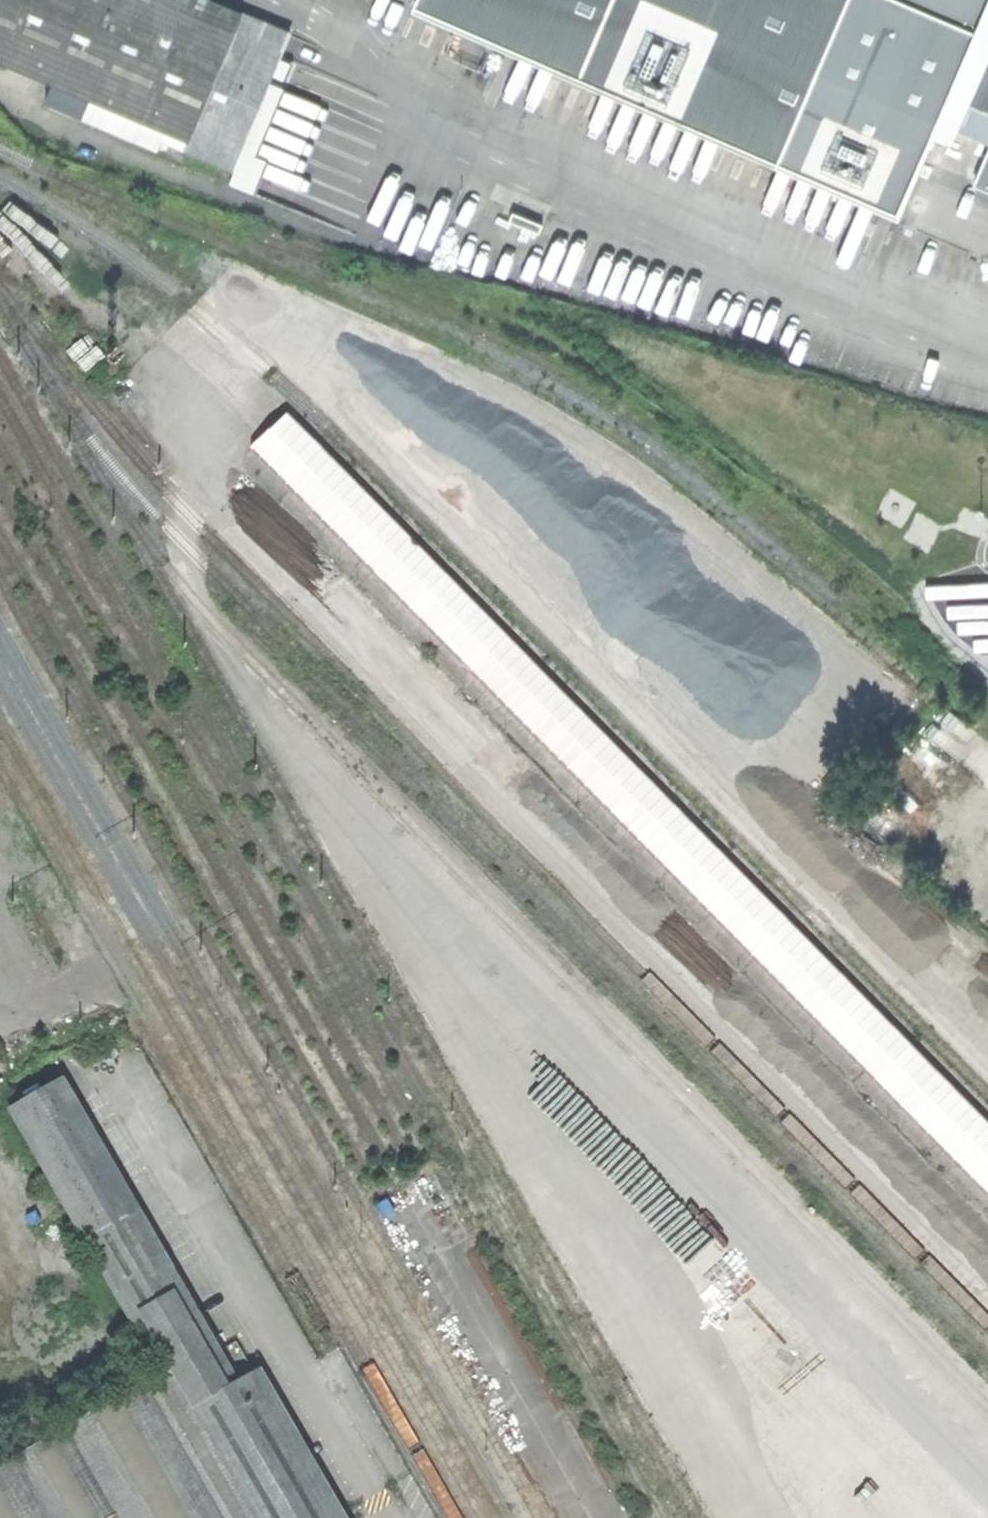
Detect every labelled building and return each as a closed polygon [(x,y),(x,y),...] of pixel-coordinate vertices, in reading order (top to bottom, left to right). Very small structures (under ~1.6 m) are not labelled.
[(0,3),(0,64),(51,87),(42,106),(157,153),(181,154),(229,172),(266,84),(282,45),(287,34),(207,0),(1,0),(0,3)] [(413,13),(518,58),(777,168),(848,0),(419,0),(417,5),(413,13)] [(777,168),(883,214),(898,221),(932,139),(987,6),(987,0),(848,0),(777,168)] [(932,139),(951,146),(955,140),(974,149),(977,141),(987,146),(987,6),(932,139)] [(256,158),(285,92),(266,84),(229,172),(224,182),(254,193),(266,162),(256,158)] [(974,186),(987,192),(987,151),(974,186)] [(835,196),(824,229),(841,235),(852,202),(835,196)] [(68,335),(75,328),(68,321),(65,324),(55,315),(52,319),(68,335)] [(76,327),(75,328),(68,335),(62,341),(84,363),(98,349),(76,327)] [(347,503),(356,495),(279,413),(246,444),(301,502),(316,488),(324,497),(333,488),(347,503)] [(249,1373),(227,1384),(54,1083),(13,1108),(164,1373),(145,1385),(68,1435),(18,1463),(0,1474),(0,1517),(332,1517),(249,1373)]
